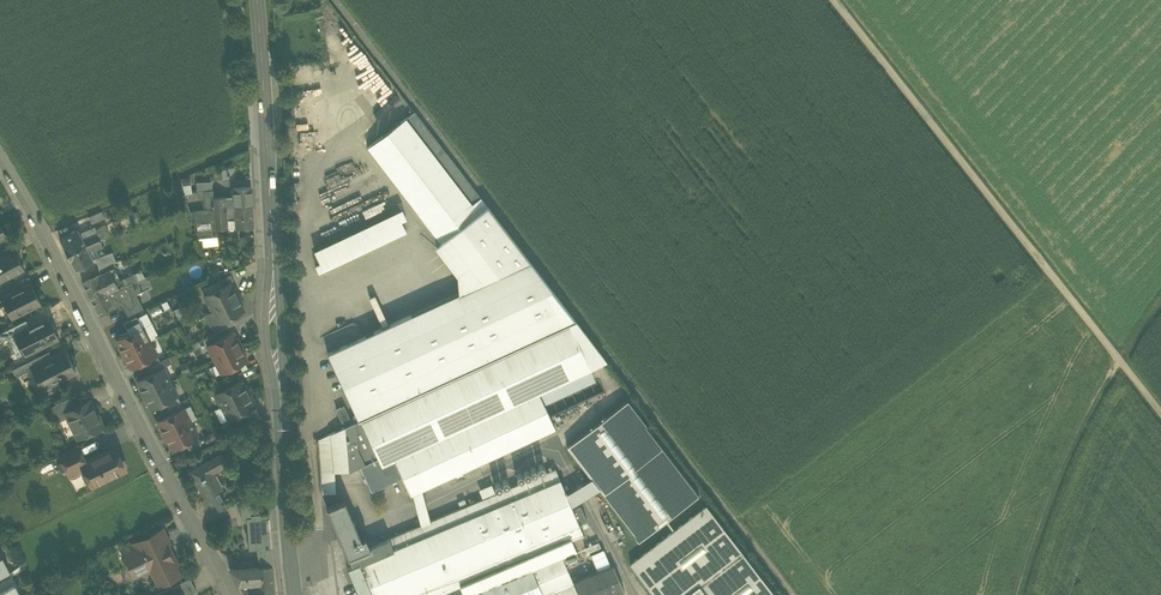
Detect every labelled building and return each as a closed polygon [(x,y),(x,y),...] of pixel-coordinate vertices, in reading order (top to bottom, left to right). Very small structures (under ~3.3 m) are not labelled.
[(426,233),(436,246),(479,213),(472,204),(481,198),(414,111),(368,147),(431,229),(426,233)] [(190,176),(181,178),(183,186),(191,185),(192,184),(190,176)] [(203,190),(213,190),(212,181),(196,182),(197,190),(203,190)] [(191,185),(183,186),(184,194),(192,192),(191,185)] [(233,187),(234,196),(235,207),(252,206),(251,186),(233,187)] [(213,190),(203,190),(203,198),(213,197),(213,190)] [(372,210),(390,202),(387,194),(369,202),(372,210)] [(226,209),(226,207),(226,196),(213,197),(214,210),(226,209)] [(234,196),(226,196),(226,207),(235,207),(234,196)] [(190,212),(194,221),(211,221),(211,210),(214,210),(213,197),(203,198),(203,199),(204,210),(190,212)] [(459,293),(411,315),(421,336),(544,280),(481,198),(472,204),(479,213),(436,246),(458,275),(459,293)] [(373,211),(376,218),(393,209),(390,202),(373,211)] [(252,206),(235,207),(235,227),(253,226),(252,206)] [(228,227),(235,227),(235,207),(226,207),(226,209),(228,227)] [(406,218),(401,208),(313,250),(319,262),(315,264),(318,271),(406,230),(401,220),(406,218)] [(228,228),(228,227),(226,209),(214,210),(214,229),(228,228)] [(211,221),(194,221),(197,229),(198,229),(212,228),(212,229),(214,229),(214,210),(211,210),(211,221)] [(88,216),(91,224),(105,218),(101,211),(88,216)] [(138,211),(127,212),(127,223),(139,223),(138,211)] [(99,239),(109,235),(107,229),(105,224),(95,228),(97,232),(99,239)] [(114,226),(107,229),(109,235),(116,232),(114,226)] [(79,234),(82,239),(97,232),(95,228),(95,227),(79,234)] [(198,229),(199,238),(202,237),(212,236),(212,229),(212,228),(198,229)] [(64,247),(68,254),(85,245),(82,239),(79,234),(77,229),(60,238),(65,247),(64,247)] [(99,239),(97,232),(82,239),(85,245),(100,239),(99,239)] [(202,237),(203,246),(218,245),(217,236),(212,236),(202,237)] [(100,239),(85,245),(68,254),(71,260),(71,259),(76,269),(93,260),(92,259),(88,251),(96,248),(102,245),(100,239)] [(101,256),(96,248),(88,251),(92,259),(96,258),(101,256)] [(24,268),(13,249),(0,256),(0,281),(24,268)] [(115,267),(112,262),(116,260),(112,251),(101,256),(96,258),(99,267),(101,273),(109,269),(115,267)] [(210,270),(213,277),(221,274),(218,267),(210,270)] [(83,283),(92,300),(114,289),(118,287),(109,269),(101,273),(98,275),(83,283)] [(121,279),(124,285),(131,282),(138,280),(134,272),(121,279)] [(218,280),(221,286),(230,282),(234,280),(230,274),(218,280)] [(138,280),(143,291),(151,287),(147,276),(138,280)] [(138,280),(131,282),(124,285),(122,285),(118,287),(114,289),(118,297),(119,298),(126,295),(134,291),(136,294),(143,291),(138,280)] [(221,286),(218,280),(204,287),(207,294),(221,286)] [(328,353),(359,420),(575,320),(544,280),(421,336),(411,315),(328,353)] [(1,297),(11,318),(41,303),(31,282),(1,297)] [(204,295),(211,309),(237,296),(230,282),(221,286),(207,294),(204,295)] [(118,297),(114,289),(92,300),(99,314),(114,307),(114,306),(122,303),(124,308),(139,302),(136,294),(134,291),(126,295),(119,298),(118,297)] [(244,310),(237,296),(211,309),(212,310),(218,322),(218,323),(231,316),(244,310)] [(124,308),(128,315),(143,309),(139,302),(124,308)] [(159,304),(149,308),(152,315),(162,310),(159,304)] [(187,315),(182,305),(174,309),(179,319),(187,315)] [(218,322),(212,310),(204,314),(210,326),(212,325),(218,322)] [(147,312),(137,317),(142,326),(149,340),(159,335),(147,312)] [(123,321),(129,333),(142,326),(137,317),(136,315),(123,321)] [(25,354),(25,355),(59,337),(48,316),(30,326),(14,333),(15,335),(18,333),(28,352),(25,354)] [(204,338),(207,345),(220,338),(217,332),(234,323),(231,316),(218,323),(218,322),(212,325),(215,332),(204,338)] [(2,341),(8,338),(15,335),(14,333),(30,326),(26,319),(0,333),(0,337),(2,341)] [(357,448),(364,464),(378,457),(382,465),(394,459),(402,476),(410,494),(412,493),(422,488),(554,427),(543,403),(538,392),(590,368),(606,361),(575,320),(359,420),(355,422),(357,448)] [(117,339),(124,353),(149,340),(142,326),(129,333),(117,339)] [(207,345),(214,358),(240,346),(233,332),(220,338),(207,345)] [(18,333),(15,335),(25,354),(28,352),(18,333)] [(15,335),(8,338),(18,357),(25,354),(15,335)] [(156,354),(149,340),(124,353),(131,367),(144,360),(156,354)] [(247,359),(240,346),(214,358),(217,363),(221,372),(233,366),(244,361),(247,359)] [(37,372),(45,387),(76,371),(66,350),(52,357),(43,362),(36,365),(39,370),(37,372)] [(49,350),(39,355),(43,362),(52,357),(49,350)] [(163,367),(160,361),(160,360),(157,354),(156,354),(144,360),(147,367),(150,373),(163,367)] [(12,369),(16,376),(27,371),(27,370),(36,365),(43,362),(39,355),(12,369)] [(160,361),(163,367),(172,362),(169,356),(160,360),(160,361)] [(190,371),(188,361),(180,363),(181,372),(190,371)] [(233,366),(237,373),(248,367),(244,361),(233,366)] [(221,372),(217,363),(209,367),(214,376),(221,372)] [(137,380),(144,394),(170,381),(163,367),(150,373),(137,380)] [(538,392),(543,403),(595,379),(590,368),(538,392)] [(216,393),(222,406),(248,393),(241,380),(216,393)] [(177,395),(170,381),(144,394),(151,408),(165,401),(177,395)] [(254,405),(248,393),(222,406),(229,418),(244,411),(254,405)] [(184,408),(180,401),(177,395),(165,401),(168,407),(171,414),(184,408)] [(50,406),(58,421),(68,416),(66,412),(75,407),(70,396),(50,406)] [(700,494),(627,399),(567,445),(591,477),(599,487),(640,540),(700,494)] [(68,416),(78,436),(88,431),(94,432),(99,430),(101,425),(102,424),(90,400),(75,407),(66,412),(68,416)] [(184,408),(191,422),(197,418),(190,404),(184,408)] [(254,405),(244,411),(250,422),(257,419),(256,404),(254,405)] [(229,418),(222,406),(214,409),(221,422),(229,418)] [(336,409),(345,427),(352,423),(344,406),(336,409)] [(158,421),(165,434),(191,422),(184,408),(171,414),(158,421)] [(198,435),(191,422),(165,434),(172,448),(185,442),(198,435)] [(345,427),(347,449),(357,448),(355,422),(352,423),(345,427)] [(345,427),(331,433),(334,472),(349,471),(347,449),(345,427)] [(203,436),(205,441),(219,435),(216,430),(203,436)] [(318,439),(321,494),(336,492),(334,472),(331,433),(318,439)] [(185,442),(188,448),(201,442),(198,435),(185,442)] [(59,455),(70,476),(85,469),(82,463),(86,461),(79,446),(59,455)] [(85,469),(93,485),(125,469),(114,447),(86,461),(82,463),(85,469)] [(364,464),(357,448),(347,449),(349,471),(360,466),(364,464)] [(237,458),(232,449),(224,453),(229,462),(237,458)] [(205,497),(205,498),(217,491),(222,488),(212,471),(227,463),(221,453),(190,470),(205,497)] [(371,491),(402,476),(394,459),(382,465),(378,457),(364,464),(360,466),(371,491)] [(618,594),(625,592),(613,565),(573,582),(566,565),(580,559),(571,539),(583,534),(578,523),(572,509),(571,505),(566,493),(565,492),(566,491),(565,488),(564,489),(555,467),(495,493),(483,498),(430,520),(420,524),(369,546),(347,555),(348,556),(352,565),(347,567),(359,594),(617,594),(618,594)] [(591,477),(566,493),(571,505),(599,487),(591,477)] [(479,488),(483,498),(495,493),(491,483),(479,488)] [(422,488),(412,493),(420,524),(430,520),(422,488)] [(202,499),(210,512),(225,505),(217,491),(205,498),(205,497),(202,499)] [(347,557),(348,556),(347,555),(369,546),(365,538),(366,537),(365,536),(361,538),(344,499),(326,507),(347,557)] [(241,505),(242,519),(247,519),(247,515),(261,514),(260,504),(241,505)] [(707,504),(631,563),(655,594),(777,594),(707,504)] [(572,509),(578,523),(586,519),(580,506),(572,509)] [(269,518),(262,519),(261,514),(247,515),(247,519),(249,550),(258,549),(259,566),(272,565),(271,546),(270,536),(268,536),(268,532),(270,531),(269,518)] [(150,535),(157,549),(167,544),(168,545),(170,544),(163,529),(150,535)] [(150,566),(159,584),(180,574),(170,554),(172,552),(168,545),(167,544),(157,549),(150,535),(127,546),(131,554),(126,557),(134,574),(150,566)] [(9,570),(3,557),(0,559),(0,575),(9,570)] [(238,568),(254,566),(253,559),(237,560),(238,568)] [(255,577),(241,578),(235,578),(241,588),(244,588),(256,587),(256,594),(257,594),(275,593),(272,565),(259,566),(254,566),(255,577)] [(231,569),(235,578),(241,578),(255,577),(254,566),(238,568),(230,568),(231,569)] [(1,582),(4,589),(13,584),(14,585),(17,584),(13,576),(1,582)] [(182,594),(187,594),(196,590),(190,577),(170,587),(174,593),(180,590),(182,594)] [(17,590),(14,585),(13,584),(4,589),(0,591),(0,594),(20,594),(17,590)]
